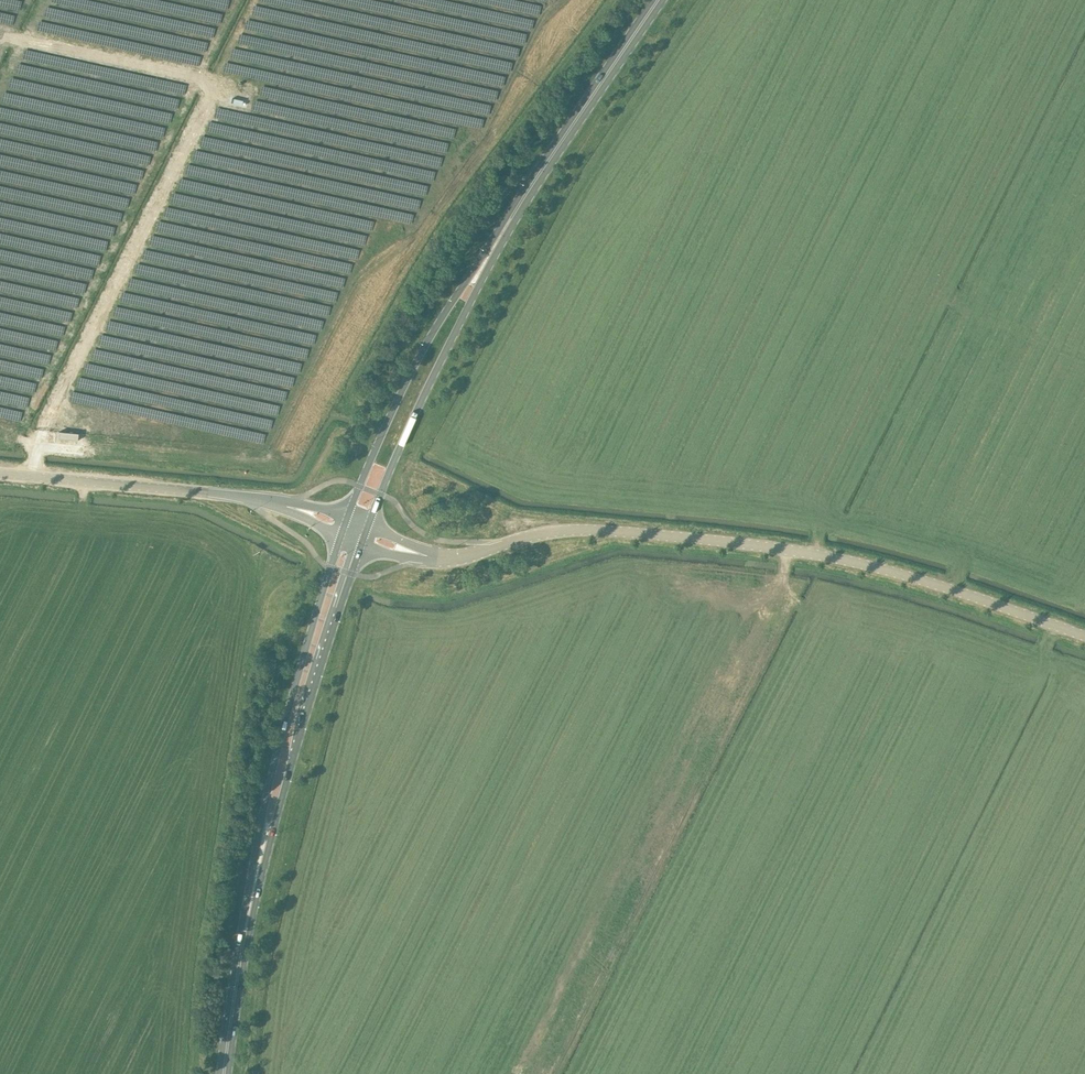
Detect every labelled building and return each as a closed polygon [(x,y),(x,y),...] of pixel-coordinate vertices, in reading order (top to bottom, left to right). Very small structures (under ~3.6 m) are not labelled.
[(229,103),(242,106),(243,101),(230,98),(229,103)] [(59,440),(78,442),(79,436),(79,435),(59,433),(59,434),(59,440)]
